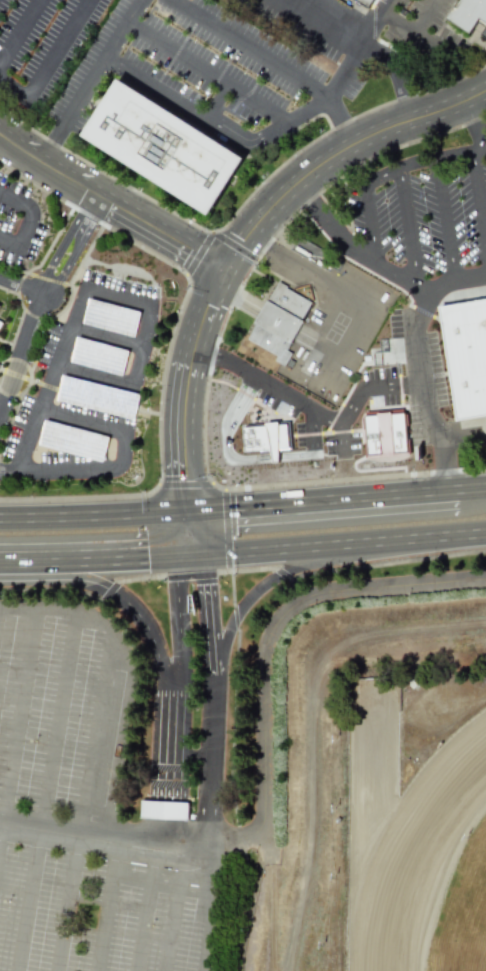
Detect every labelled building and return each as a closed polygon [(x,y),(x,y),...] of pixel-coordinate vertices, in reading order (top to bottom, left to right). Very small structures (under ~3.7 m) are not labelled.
[(367,10),(352,0),(373,0),(367,10)] [(447,17),(457,0),(485,0),(485,20),(480,16),(470,31),(447,17)] [(83,135),(119,78),(246,158),(210,215),(83,135)] [(278,281),(254,324),(256,325),(248,339),(277,356),(275,360),(284,366),(292,353),(287,350),(303,321),(301,320),(312,301),(278,281)] [(440,305),(485,298),(485,415),(458,419),(440,305)] [(407,456),(405,409),(363,411),(366,458),(407,456)] [(287,424),(243,426),(245,452),(272,450),(272,462),(278,462),(277,450),(289,449),(287,424)] [(188,803),(140,801),(140,819),(188,820),(188,803)]
